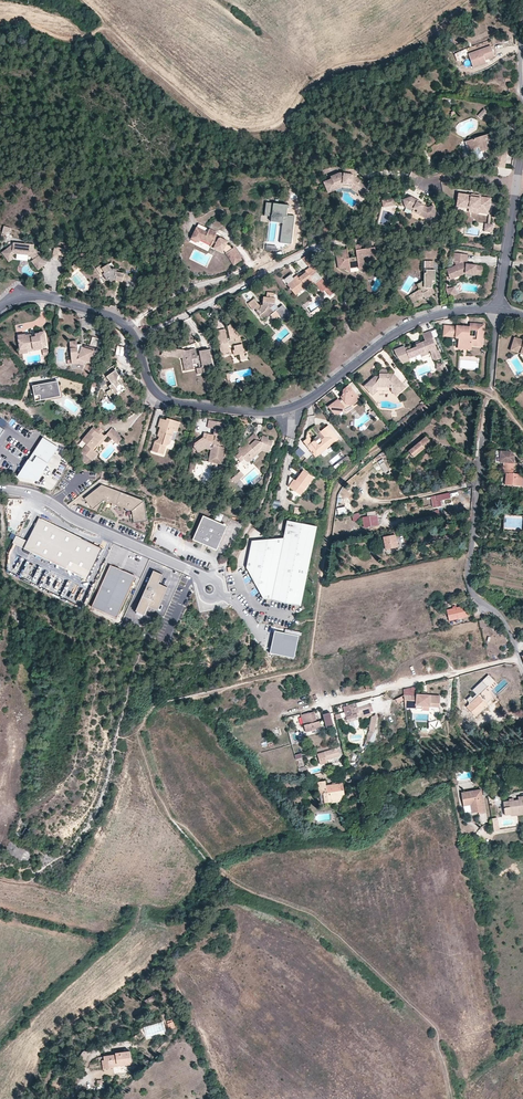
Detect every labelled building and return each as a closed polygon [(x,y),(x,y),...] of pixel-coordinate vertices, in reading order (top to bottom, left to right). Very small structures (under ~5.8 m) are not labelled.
[(485,60),(494,57),(491,47),(468,54),(473,68),(486,63),(485,60)] [(485,111),(478,117),(481,120),(488,114),(485,111)] [(485,149),(486,151),(487,157),(506,159),(508,142),(503,142),(502,147),(504,147),(503,150),(489,148),(490,137),(484,136),(467,141),(469,150),(472,150),(475,159),(483,157),(482,152),(481,150),(485,149)] [(350,176),(352,177),(353,169),(343,168),(343,173),(351,174),(350,176)] [(357,188),(365,192),(369,185),(363,182),(360,180),(360,179),(357,177),(352,177),(350,176),(351,174),(343,173),(338,172),(330,176),(331,179),(323,182),(326,191),(342,184),(342,183),(350,184),(350,186),(357,189),(357,188)] [(351,188),(364,194),(365,192),(357,188),(357,189),(350,186),(350,184),(342,183),(342,184),(326,191),(327,193),(342,187),(351,188)] [(485,209),(490,210),(492,198),(481,196),(481,198),(470,197),(471,195),(458,193),(457,206),(469,208),(479,209),(479,212),(485,213),(485,209)] [(411,211),(418,215),(426,219),(436,215),(432,205),(426,207),(422,205),(412,200),(413,198),(409,196),(401,200),(405,208),(409,206),(413,208),(411,211)] [(287,205),(265,203),(264,216),(271,216),(282,218),(282,223),(279,243),(290,244),(294,216),(286,215),(287,205)] [(216,233),(197,225),(190,240),(198,244),(200,240),(210,245),(210,247),(222,253),(223,251),(224,251),(233,265),(242,260),(234,248),(232,249),(230,246),(226,244),(227,241),(220,238),(217,239),(214,237),(215,236),(216,233)] [(28,245),(24,244),(24,243),(13,242),(13,243),(12,248),(9,248),(8,247),(2,251),(7,259),(13,255),(12,254),(15,253),(30,254),(33,259),(31,261),(37,270),(46,264),(39,254),(38,255),(36,256),(33,252),(34,249),(34,244),(28,244),(28,245)] [(339,268),(345,267),(351,271),(350,268),(358,267),(359,269),(364,268),(362,257),(371,255),(371,257),(376,257),(375,247),(361,249),(361,246),(355,246),(357,257),(349,258),(348,250),(342,251),(342,253),(337,253),(339,268)] [(65,249),(55,247),(52,258),(62,260),(65,249)] [(471,264),(471,263),(467,263),(468,254),(454,253),(454,262),(463,263),(447,271),(452,280),(466,273),(476,274),(483,275),(484,265),(474,264),(471,264)] [(303,258),(310,267),(312,266),(317,273),(319,272),(313,263),(314,263),(308,256),(303,258)] [(71,267),(74,271),(79,266),(75,262),(73,264),(74,265),(71,267)] [(105,273),(102,268),(101,265),(97,268),(101,275),(103,274),(105,273)] [(114,279),(116,280),(123,281),(124,274),(116,272),(117,269),(113,269),(111,270),(108,265),(102,268),(105,273),(103,274),(107,280),(109,280),(110,281),(111,282),(114,279)] [(306,286),(308,288),(314,283),(322,293),(326,289),(328,288),(317,273),(312,266),(310,267),(305,271),(307,272),(299,277),(300,279),(298,280),(296,276),(291,280),(292,281),(287,285),(290,288),(289,288),(291,290),(293,292),(302,285),(304,287),(306,286)] [(425,270),(424,270),(424,276),(427,277),(427,279),(417,285),(420,289),(412,294),(416,301),(424,296),(425,298),(434,293),(432,288),(432,285),(435,283),(435,270),(432,270),(425,270)] [(293,292),(295,294),(304,287),(302,285),(293,292)] [(331,285),(328,288),(326,289),(330,295),(336,291),(331,285)] [(451,293),(448,294),(449,297),(456,295),(454,287),(449,289),(451,293)] [(275,320),(281,315),(283,318),(290,313),(283,305),(279,308),(275,304),(276,298),(274,298),(275,293),(267,292),(267,297),(264,297),(263,305),(259,305),(254,298),(248,304),(253,310),(255,308),(257,311),(256,312),(263,319),(265,317),(267,317),(271,315),(273,317),(272,318),(273,319),(274,318),(275,320)] [(446,336),(457,336),(459,338),(459,344),(460,344),(460,346),(472,347),(472,345),(480,346),(481,339),(483,339),(484,331),(482,331),(482,325),(470,324),(470,327),(470,330),(464,330),(465,326),(457,326),(457,327),(445,326),(444,334),(446,336)] [(242,360),(248,359),(248,357),(249,356),(248,354),(247,355),(247,352),(245,353),(243,340),(231,325),(229,326),(231,340),(229,340),(226,329),(218,331),(222,355),(228,355),(227,351),(231,351),(230,345),(235,344),(236,349),(235,350),(235,355),(241,354),(242,360)] [(27,348),(27,351),(33,350),(33,349),(37,348),(37,349),(43,348),(42,345),(46,345),(44,331),(39,332),(39,333),(25,335),(25,334),(18,335),(20,349),(27,348)] [(431,331),(422,334),(425,341),(420,343),(416,344),(417,347),(406,351),(404,346),(394,350),(396,355),(403,364),(410,361),(410,359),(421,355),(428,352),(430,351),(434,361),(442,358),(438,350),(437,351),(433,338),(431,331)] [(91,345),(99,348),(102,340),(93,337),(91,345)] [(514,338),(511,349),(522,352),(522,340),(514,338)] [(84,361),(90,363),(95,349),(89,347),(88,349),(85,348),(84,352),(82,351),(82,346),(81,345),(76,346),(76,348),(70,348),(71,364),(78,363),(83,365),(84,361)] [(178,349),(167,348),(167,357),(175,357),(179,358),(178,349)] [(198,374),(214,371),(209,349),(200,351),(200,355),(201,358),(197,358),(197,356),(196,349),(184,351),(184,350),(178,349),(179,358),(182,358),(185,371),(194,369),(193,364),(198,363),(199,368),(197,368),(198,374)] [(111,389),(107,392),(113,402),(115,394),(121,390),(121,386),(117,380),(118,376),(119,375),(115,370),(116,363),(106,370),(109,375),(107,376),(111,384),(110,385),(109,387),(111,389)] [(380,374),(379,374),(378,376),(375,376),(364,386),(373,394),(376,391),(392,391),(396,396),(406,387),(394,374),(389,374),(380,374)] [(36,401),(61,396),(58,381),(33,386),(36,401)] [(330,409),(334,414),(337,415),(339,415),(345,410),(345,407),(347,405),(352,406),(361,399),(349,385),(343,391),(342,399),(340,401),(339,401),(336,400),(330,405),(330,409)] [(174,431),(177,432),(180,422),(167,418),(166,420),(164,428),(162,428),(159,436),(158,440),(155,441),(152,451),(163,455),(166,446),(170,444),(174,431)] [(164,428),(166,420),(161,419),(158,426),(160,427),(157,436),(159,436),(162,428),(164,428)] [(213,429),(214,429),(216,422),(208,420),(207,428),(213,429)] [(210,462),(223,465),(226,448),(221,447),(219,446),(220,436),(223,423),(216,422),(213,435),(212,435),(206,434),(206,438),(202,438),(195,442),(200,448),(204,446),(210,447),(211,444),(214,445),(210,462)] [(303,441),(316,457),(321,454),(321,449),(325,450),(328,448),(328,445),(330,444),(331,439),(335,440),(338,438),(328,425),(320,432),(315,426),(312,428),(317,436),(314,439),(315,440),(311,443),(311,437),(307,432),(306,439),(303,441)] [(104,435),(101,433),(96,429),(94,426),(82,440),(87,444),(81,451),(92,460),(96,456),(93,453),(95,450),(92,448),(104,435)] [(106,434),(107,435),(117,443),(123,437),(111,427),(106,434)] [(261,448),(270,451),(273,441),(268,440),(268,438),(262,436),(262,437),(260,437),(260,440),(257,439),(258,438),(254,433),(246,440),(248,442),(241,448),(241,447),(237,450),(239,453),(236,456),(240,461),(244,458),(247,461),(261,448)] [(92,448),(95,450),(107,435),(106,434),(104,435),(92,448)] [(409,451),(414,456),(424,447),(426,449),(429,446),(431,448),(435,445),(432,442),(427,436),(409,451)] [(42,438),(17,477),(37,480),(58,447),(42,438)] [(211,450),(208,462),(210,462),(214,445),(211,444),(210,447),(204,446),(200,448),(195,442),(194,443),(194,447),(198,453),(204,449),(211,450)] [(300,458),(305,453),(299,446),(294,451),(300,458)] [(261,448),(247,461),(248,463),(262,450),(269,453),(270,451),(261,448)] [(496,450),(495,461),(505,462),(514,462),(514,455),(511,451),(496,450)] [(332,465),(342,456),(339,453),(330,461),(332,465)] [(381,468),(383,472),(388,468),(382,460),(374,466),(377,471),(381,468)] [(505,462),(504,468),(504,473),(506,473),(506,484),(522,485),(522,473),(514,473),(514,466),(514,462),(505,462)] [(297,481),(291,489),(300,495),(314,478),(304,470),(296,480),(297,481)] [(240,473),(232,480),(236,484),(244,477),(240,473)] [(297,481),(296,480),(294,479),(289,487),(291,489),(297,481)] [(133,518),(134,523),(147,521),(144,501),(102,485),(84,499),(87,502),(85,504),(88,506),(90,505),(93,509),(104,500),(112,503),(111,505),(114,507),(115,505),(132,511),(132,515),(130,515),(131,519),(133,518)] [(455,504),(452,494),(443,497),(445,506),(455,504)] [(364,528),(373,526),(378,525),(377,520),(375,515),(374,511),(368,513),(369,517),(361,519),(364,528)] [(217,512),(215,519),(222,521),(224,514),(217,512)] [(462,522),(460,515),(453,516),(455,523),(462,522)] [(227,526),(203,516),(192,539),(216,550),(227,526)] [(101,547),(39,517),(27,541),(23,539),(16,535),(13,543),(19,546),(86,578),(101,547)] [(287,521),(283,539),(252,541),(246,568),(248,572),(261,596),(263,599),(270,600),(272,600),(297,605),(302,606),(316,526),(287,521)] [(397,540),(395,534),(383,537),(386,550),(398,547),(397,540)] [(26,577),(30,566),(25,564),(21,575),(26,577)] [(109,565),(90,607),(116,618),(134,576),(109,565)] [(155,590),(162,575),(153,571),(135,611),(144,615),(148,606),(157,610),(167,587),(160,585),(157,591),(155,590)] [(466,609),(465,605),(446,609),(449,620),(467,616),(466,609)] [(299,637),(275,632),(270,654),(294,660),(299,637)] [(488,673),(482,680),(488,686),(495,680),(488,673)] [(505,679),(493,690),(498,696),(511,684),(505,679)] [(470,702),(478,695),(488,686),(482,680),(472,689),(476,693),(473,697),(471,695),(467,699),(470,702)] [(439,706),(439,695),(415,694),(415,695),(404,694),(404,696),(405,704),(415,704),(414,707),(422,707),(422,705),(429,705),(439,706)] [(481,710),(486,705),(478,695),(470,702),(466,706),(475,715),(481,710)] [(371,715),(368,704),(357,706),(356,702),(342,705),(346,721),(371,715)] [(315,721),(313,711),(300,715),(305,732),(318,728),(320,725),(319,720),(315,721)] [(330,712),(323,714),(327,726),(332,724),(330,712)] [(378,714),(371,715),(369,729),(370,729),(368,734),(368,738),(365,744),(368,745),(375,732),(378,714)] [(339,755),(337,748),(329,750),(317,754),(320,764),(327,762),(326,759),(333,757),(339,755)] [(344,792),(343,783),(326,786),(325,780),(318,781),(319,793),(323,793),(325,802),(331,801),(331,798),(345,797),(344,792)] [(480,816),(480,818),(483,818),(486,817),(482,794),(462,798),(464,810),(471,809),(473,817),(480,816)] [(522,810),(522,795),(518,796),(519,799),(504,801),(506,815),(512,814),(512,812),(522,810)] [(466,821),(480,818),(480,816),(473,817),(471,809),(464,810),(466,821)] [(167,1023),(169,1029),(175,1027),(172,1021),(167,1023)] [(114,1063),(131,1059),(130,1049),(115,1052),(115,1053),(103,1056),(104,1060),(105,1068),(115,1066),(115,1065),(114,1063)]
